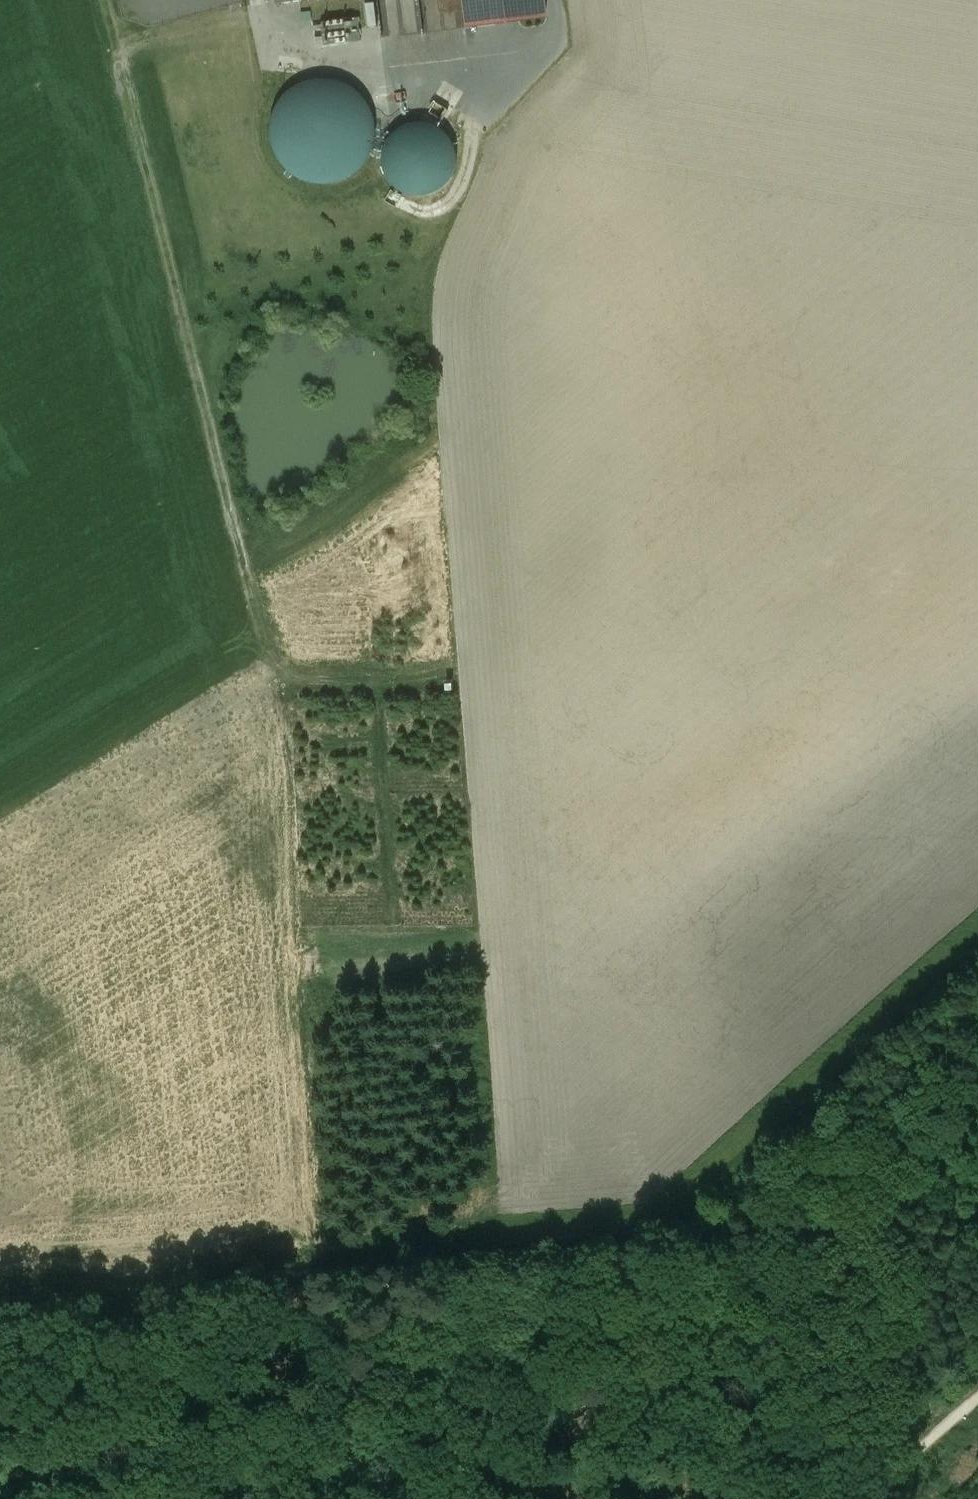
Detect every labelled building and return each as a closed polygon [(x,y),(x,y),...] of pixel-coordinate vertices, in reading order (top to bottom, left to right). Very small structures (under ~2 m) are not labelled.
[(290,76),(272,167),(358,184),(376,93),(290,76)] [(399,195),(456,186),(446,124),(389,134),(399,195)]
